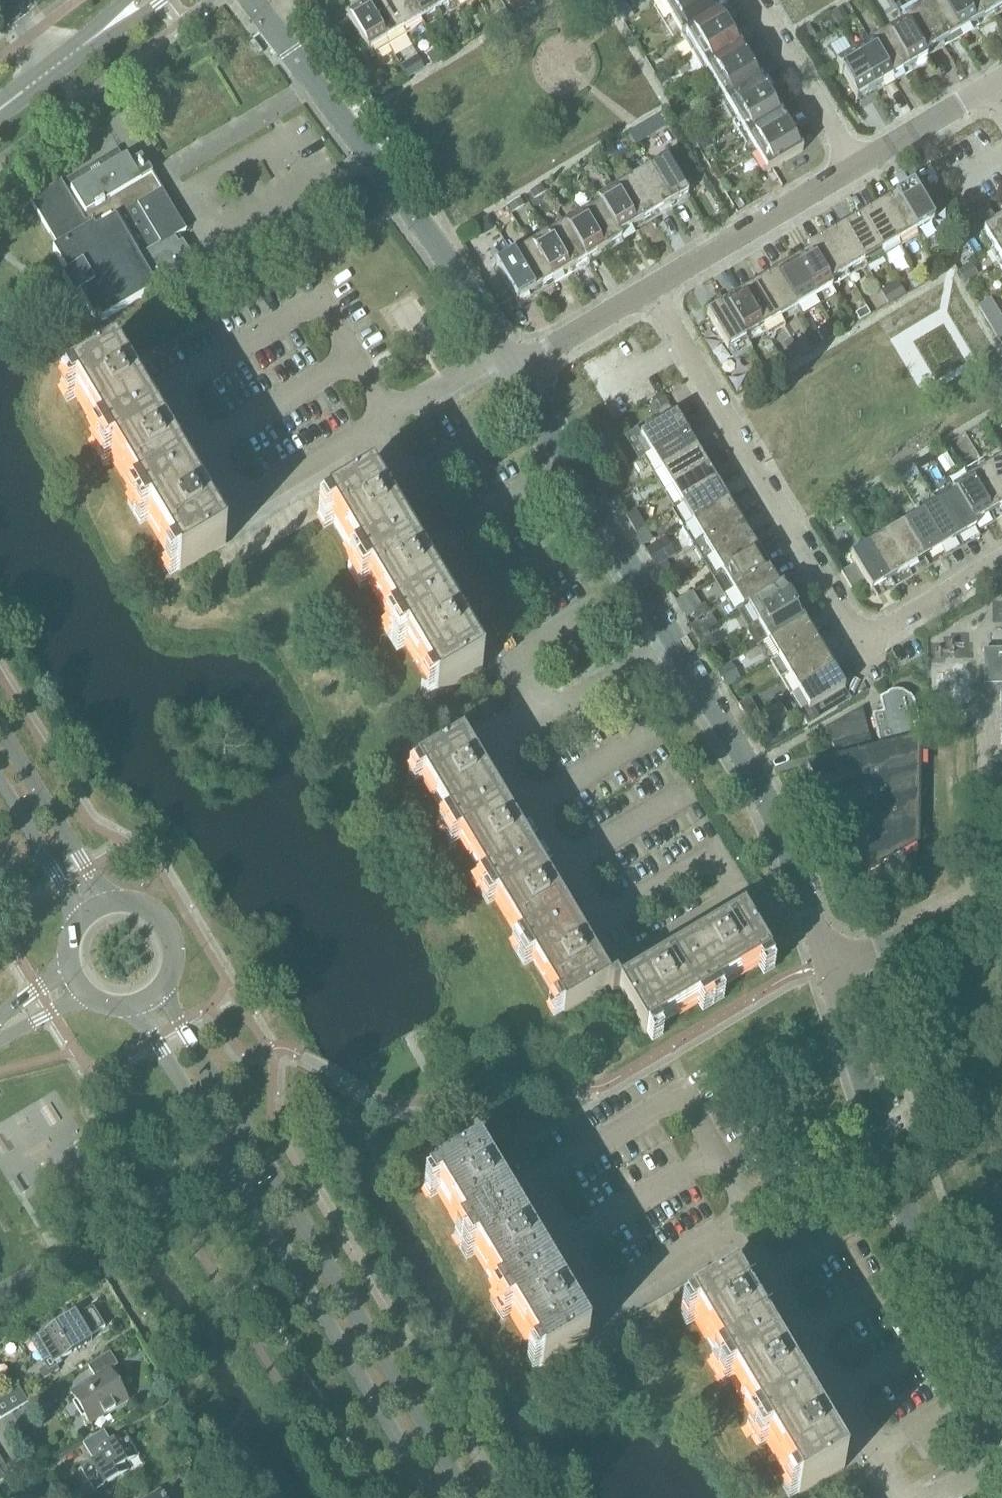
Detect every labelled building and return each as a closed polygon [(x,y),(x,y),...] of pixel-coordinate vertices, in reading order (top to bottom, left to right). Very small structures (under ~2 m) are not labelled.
[(365,7),(386,42),(404,32),(384,0),(377,0),(365,7)] [(404,32),(421,22),(408,0),(384,0),(404,32)] [(421,22),(438,12),(431,0),(408,0),(421,22)] [(438,12),(455,2),(454,0),(431,0),(438,12)] [(509,3),(516,14),(527,7),(523,0),(515,0),(509,3)] [(660,2),(670,19),(703,0),(664,0),(660,2)] [(670,19),(681,36),(684,34),(716,15),(707,0),(703,0),(670,19)] [(920,10),(941,45),(958,35),(937,0),(917,0),(915,1),(920,10)] [(960,0),(937,0),(958,35),(975,25),(960,0)] [(985,0),(960,0),(975,25),(993,14),(985,0)] [(993,14),(1001,9),(1001,0),(985,0),(993,14)] [(365,7),(347,18),(371,57),(389,47),(386,42),(365,7)] [(849,20),(842,8),(832,14),(838,25),(849,20)] [(505,9),(492,17),(497,25),(510,17),(505,9)] [(941,45),(920,10),(903,20),(906,24),(924,55),(941,45)] [(720,13),(716,15),(684,34),(695,52),(731,31),(720,13)] [(347,18),(338,23),(346,35),(354,30),(347,18)] [(906,24),(888,34),(909,70),(926,59),(924,55),(906,24)] [(815,36),(810,26),(798,33),(803,42),(815,36)] [(741,47),(731,31),(695,52),(705,69),(741,47)] [(888,34),(870,45),(891,80),(909,70),(888,34)] [(870,45),(854,54),(875,90),(891,80),(870,45)] [(751,64),(741,47),(705,69),(715,86),(751,64)] [(437,49),(426,56),(432,65),(442,58),(443,58),(437,49)] [(875,90),(854,54),(836,65),(857,100),(875,90)] [(761,81),(751,64),(715,86),(725,103),(761,81)] [(761,81),(725,103),(735,119),(771,98),(761,81)] [(782,115),(771,98),(735,119),(746,137),(782,115)] [(682,119),(686,127),(696,122),(691,114),(682,119)] [(782,115),(746,137),(756,154),(792,133),(782,115)] [(701,132),(692,137),(696,144),(706,139),(701,132)] [(803,150),(792,133),(756,154),(767,172),(803,150)] [(714,145),(710,137),(698,144),(703,152),(714,145)] [(616,155),(612,149),(602,156),(605,162),(616,155)] [(646,166),(649,171),(670,206),(687,195),(681,185),(669,165),(666,161),(663,156),(646,166)] [(682,157),(669,165),(681,185),(694,177),(682,157)] [(39,196),(30,201),(58,247),(53,250),(67,273),(63,276),(76,298),(80,295),(94,319),(99,316),(102,321),(155,290),(156,289),(160,295),(200,271),(183,242),(179,245),(175,238),(179,236),(187,231),(162,191),(150,198),(130,164),(127,158),(71,191),(76,199),(72,201),(62,184),(61,183),(39,196)] [(670,206),(649,171),(633,181),(654,215),(670,206)] [(654,215),(633,181),(616,191),(636,226),(654,215)] [(541,186),(540,186),(530,192),(531,192),(535,199),(545,192),(541,186)] [(893,198),(915,235),(935,223),(913,187),(893,198)] [(616,191),(599,202),(619,236),(636,226),(616,191)] [(507,206),(511,214),(525,206),(520,198),(507,206)] [(893,198),(876,209),(898,245),(915,235),(893,198)] [(619,236),(599,202),(596,203),(599,207),(583,216),(604,250),(621,240),(619,236)] [(898,245),(876,209),(858,219),(880,256),(898,245)] [(979,224),(973,214),(965,219),(965,224),(969,230),(979,224)] [(604,250),(583,216),(567,226),(587,260),(604,250)] [(481,236),(494,228),(489,219),(476,227),(481,236)] [(858,219),(842,229),(864,265),(880,256),(858,219)] [(1001,247),(1001,221),(984,232),(995,251),(1001,247)] [(567,226),(550,236),(570,270),(587,260),(567,226)] [(864,265),(842,229),(825,239),(847,275),(864,265)] [(530,242),(532,247),(553,281),(570,270),(550,236),(547,232),(530,242)] [(825,239),(808,249),(833,289),(834,289),(831,285),(847,275),(825,239)] [(532,247),(515,257),(536,291),(553,281),(532,247)] [(810,255),(793,265),(815,300),(833,289),(808,249),(807,249),(810,255)] [(536,291),(515,257),(495,269),(516,303),(536,291)] [(793,265),(776,275),(798,310),(815,300),(793,265)] [(978,275),(972,265),(958,272),(965,283),(978,275)] [(914,290),(924,285),(916,271),(907,277),(914,290)] [(776,275),(759,285),(781,320),(798,310),(776,275)] [(781,320),(759,285),(742,295),(763,330),(781,320)] [(742,295),(725,305),(746,340),(763,330),(742,295)] [(746,340),(725,305),(708,315),(729,350),(746,340)] [(856,314),(860,321),(871,315),(866,308),(856,314)] [(820,331),(826,341),(836,336),(830,325),(820,331)] [(795,344),(801,355),(813,349),(806,338),(795,344)] [(801,356),(797,349),(789,354),(793,360),(801,356)] [(115,362),(71,388),(72,389),(78,399),(102,439),(114,460),(138,500),(151,521),(175,561),(180,570),(182,573),(215,554),(226,547),(223,542),(220,538),(209,520),(204,510),(198,500),(195,495),(182,473),(173,458),(167,449),(161,439),(158,434),(145,412),(136,397),(130,388),(125,378),(122,373),(115,362)] [(656,398),(662,408),(668,404),(662,394),(656,398)] [(651,456),(685,436),(674,417),(640,437),(651,456)] [(685,436),(651,456),(661,473),(696,453),(685,436)] [(696,453),(661,473),(672,490),(706,470),(696,453)] [(986,471),(1001,497),(1001,461),(986,471)] [(914,466),(913,464),(896,474),(897,476),(902,485),(919,475),(914,466)] [(358,494),(368,488),(357,468),(346,475),(347,476),(358,494)] [(716,486),(706,470),(672,490),(682,507),(716,486)] [(969,481),(990,516),(1001,509),(1001,497),(986,471),(969,481)] [(358,494),(347,476),(336,482),(347,500),(358,494)] [(969,481),(953,490),(974,526),(990,516),(969,481)] [(347,500),(336,482),(326,488),(337,506),(347,500)] [(726,503),(716,486),(682,507),(692,524),(726,503)] [(347,500),(337,506),(327,512),(326,512),(328,514),(439,700),(483,674),(371,487),(369,488),(368,488),(358,494),(347,500)] [(337,506),(326,488),(316,494),(327,512),(337,506)] [(974,526),(953,490),(952,491),(955,495),(937,505),(959,541),(977,530),(974,526)] [(316,494),(316,493),(306,499),(306,500),(318,520),(328,514),(326,512),(327,512),(316,494)] [(959,541),(937,505),(932,497),(916,507),(920,516),(942,551),(959,541)] [(855,499),(846,505),(850,513),(860,507),(855,500),(855,499)] [(318,520),(306,500),(295,505),(308,526),(318,520)] [(736,520),(726,503),(692,524),(702,541),(736,520)] [(647,528),(637,510),(626,516),(636,534),(647,528)] [(942,551),(920,516),(903,526),(925,561),(942,551)] [(736,520),(702,541),(692,547),(702,564),(712,558),(747,538),(736,520)] [(903,526),(886,536),(908,571),(925,561),(903,526)] [(654,540),(646,528),(636,535),(643,547),(654,540)] [(908,571),(886,536),(869,546),(890,582),(908,571)] [(646,550),(654,565),(656,568),(677,556),(666,538),(646,550)] [(757,554),(747,538),(712,558),(722,575),(757,554)] [(869,546),(851,557),(855,565),(841,573),(854,594),(868,586),(872,593),(890,582),(869,546)] [(767,571),(757,554),(722,575),(733,592),(767,571)] [(677,579),(667,562),(656,568),(667,585),(672,582),(677,579)] [(777,589),(767,571),(733,592),(743,609),(777,589),(781,586),(777,589)] [(672,582),(677,591),(690,583),(684,575),(677,579),(672,582)] [(777,589),(743,609),(744,610),(747,609),(757,625),(792,604),(781,586),(777,589)] [(687,619),(703,610),(692,593),(677,602),(687,619)] [(792,604),(757,625),(767,642),(802,621),(792,604)] [(700,620),(690,626),(697,637),(706,632),(700,620)] [(812,638),(802,621),(767,642),(777,659),(812,638)] [(822,655),(812,638),(777,659),(787,676),(822,655)] [(725,656),(719,647),(711,653),(716,661),(725,656)] [(983,650),(983,651),(984,651),(985,685),(984,685),(984,686),(1001,686),(1001,693),(1001,702),(1001,650),(983,650)] [(832,672),(822,655),(787,676),(797,693),(832,672)] [(718,672),(727,688),(742,680),(732,663),(718,672)] [(832,672),(797,693),(791,697),(808,726),(837,708),(831,698),(844,690),(832,672)] [(840,759),(808,767),(808,768),(809,768),(809,769),(814,768),(815,772),(817,782),(821,781),(822,785),(825,794),(828,794),(829,798),(832,807),(835,807),(837,811),(839,820),(843,820),(844,824),(847,833),(850,833),(851,837),(854,846),(857,846),(861,860),(865,859),(869,873),(879,867),(891,860),(917,861),(917,859),(913,846),(918,845),(914,831),(917,830),(915,820),(914,816),(917,815),(915,805),(914,801),(918,800),(915,790),(914,786),(918,785),(915,776),(916,776),(914,771),(918,771),(915,761),(916,761),(915,757),(918,756),(916,746),(915,742),(919,741),(919,740),(919,738),(917,739),(914,726),(920,724),(917,715),(915,706),(913,702),(910,698),(909,698),(902,693),(897,692),(893,693),(892,693),(888,695),(883,697),(882,698),(880,699),(880,700),(883,713),(872,715),(874,724),(881,749),(873,750),(867,752),(865,742),(871,740),(863,709),(824,731),(835,749),(841,748),(843,758),(842,758),(840,759)] [(755,719),(760,716),(750,699),(739,706),(749,723),(755,719)] [(763,715),(748,723),(755,735),(769,726),(763,715)] [(769,961),(743,917),(619,990),(614,983),(607,987),(461,741),(416,768),(563,1015),(607,989),(611,995),(618,991),(644,1035),(769,961)] [(558,1292),(557,1291),(544,1270),(536,1255),(524,1235),(521,1230),(510,1212),(508,1208),(505,1204),(499,1194),(487,1174),(484,1169),(477,1158),(477,1157),(476,1157),(432,1184),(542,1370),(577,1350),(589,1371),(688,1312),(691,1317),(798,1496),(798,1497),(800,1496),(844,1469),(828,1442),(817,1423),(813,1417),(801,1396),(792,1381),(781,1363),(780,1361),(777,1356),(771,1347),(764,1334),(756,1320),(744,1300),(742,1298),(741,1295),(734,1284),(733,1285),(721,1265),(720,1265),(715,1269),(589,1344),(581,1331),(575,1322),(572,1316),(560,1296),(558,1292)] [(105,1328),(97,1314),(93,1308),(79,1317),(76,1313),(37,1336),(50,1358),(43,1362),(46,1367),(39,1371),(44,1380),(60,1370),(58,1367),(63,1364),(61,1361),(94,1341),(91,1337),(105,1328)] [(103,1412),(105,1416),(129,1401),(110,1371),(119,1366),(111,1353),(90,1366),(99,1380),(90,1385),(88,1385),(73,1394),(90,1420),(103,1412)] [(0,1401),(0,1417),(1,1419),(25,1405),(17,1391),(0,1401)] [(38,1397),(35,1394),(26,1399),(29,1402),(38,1397)] [(126,1435),(126,1434),(112,1443),(105,1431),(84,1445),(95,1463),(83,1471),(96,1493),(126,1474),(122,1468),(140,1456),(139,1456),(136,1458),(123,1437),(126,1435)]
